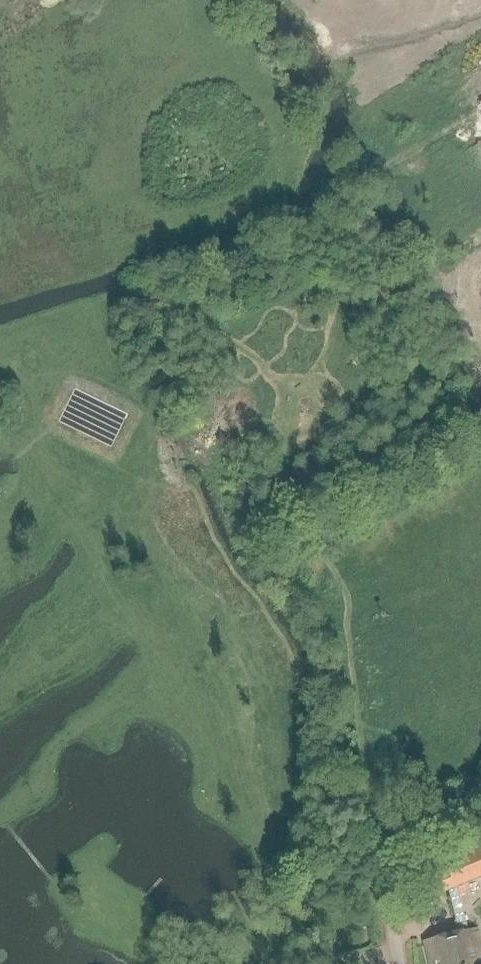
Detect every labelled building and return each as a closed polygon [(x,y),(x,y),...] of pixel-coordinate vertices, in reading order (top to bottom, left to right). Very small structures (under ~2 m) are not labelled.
[(457,885),(480,876),(480,843),(446,856),(451,868),(441,870),(445,888),(448,887),(458,932),(423,941),(429,963),(480,963),(480,950),(475,928),(467,930),(457,885)]
